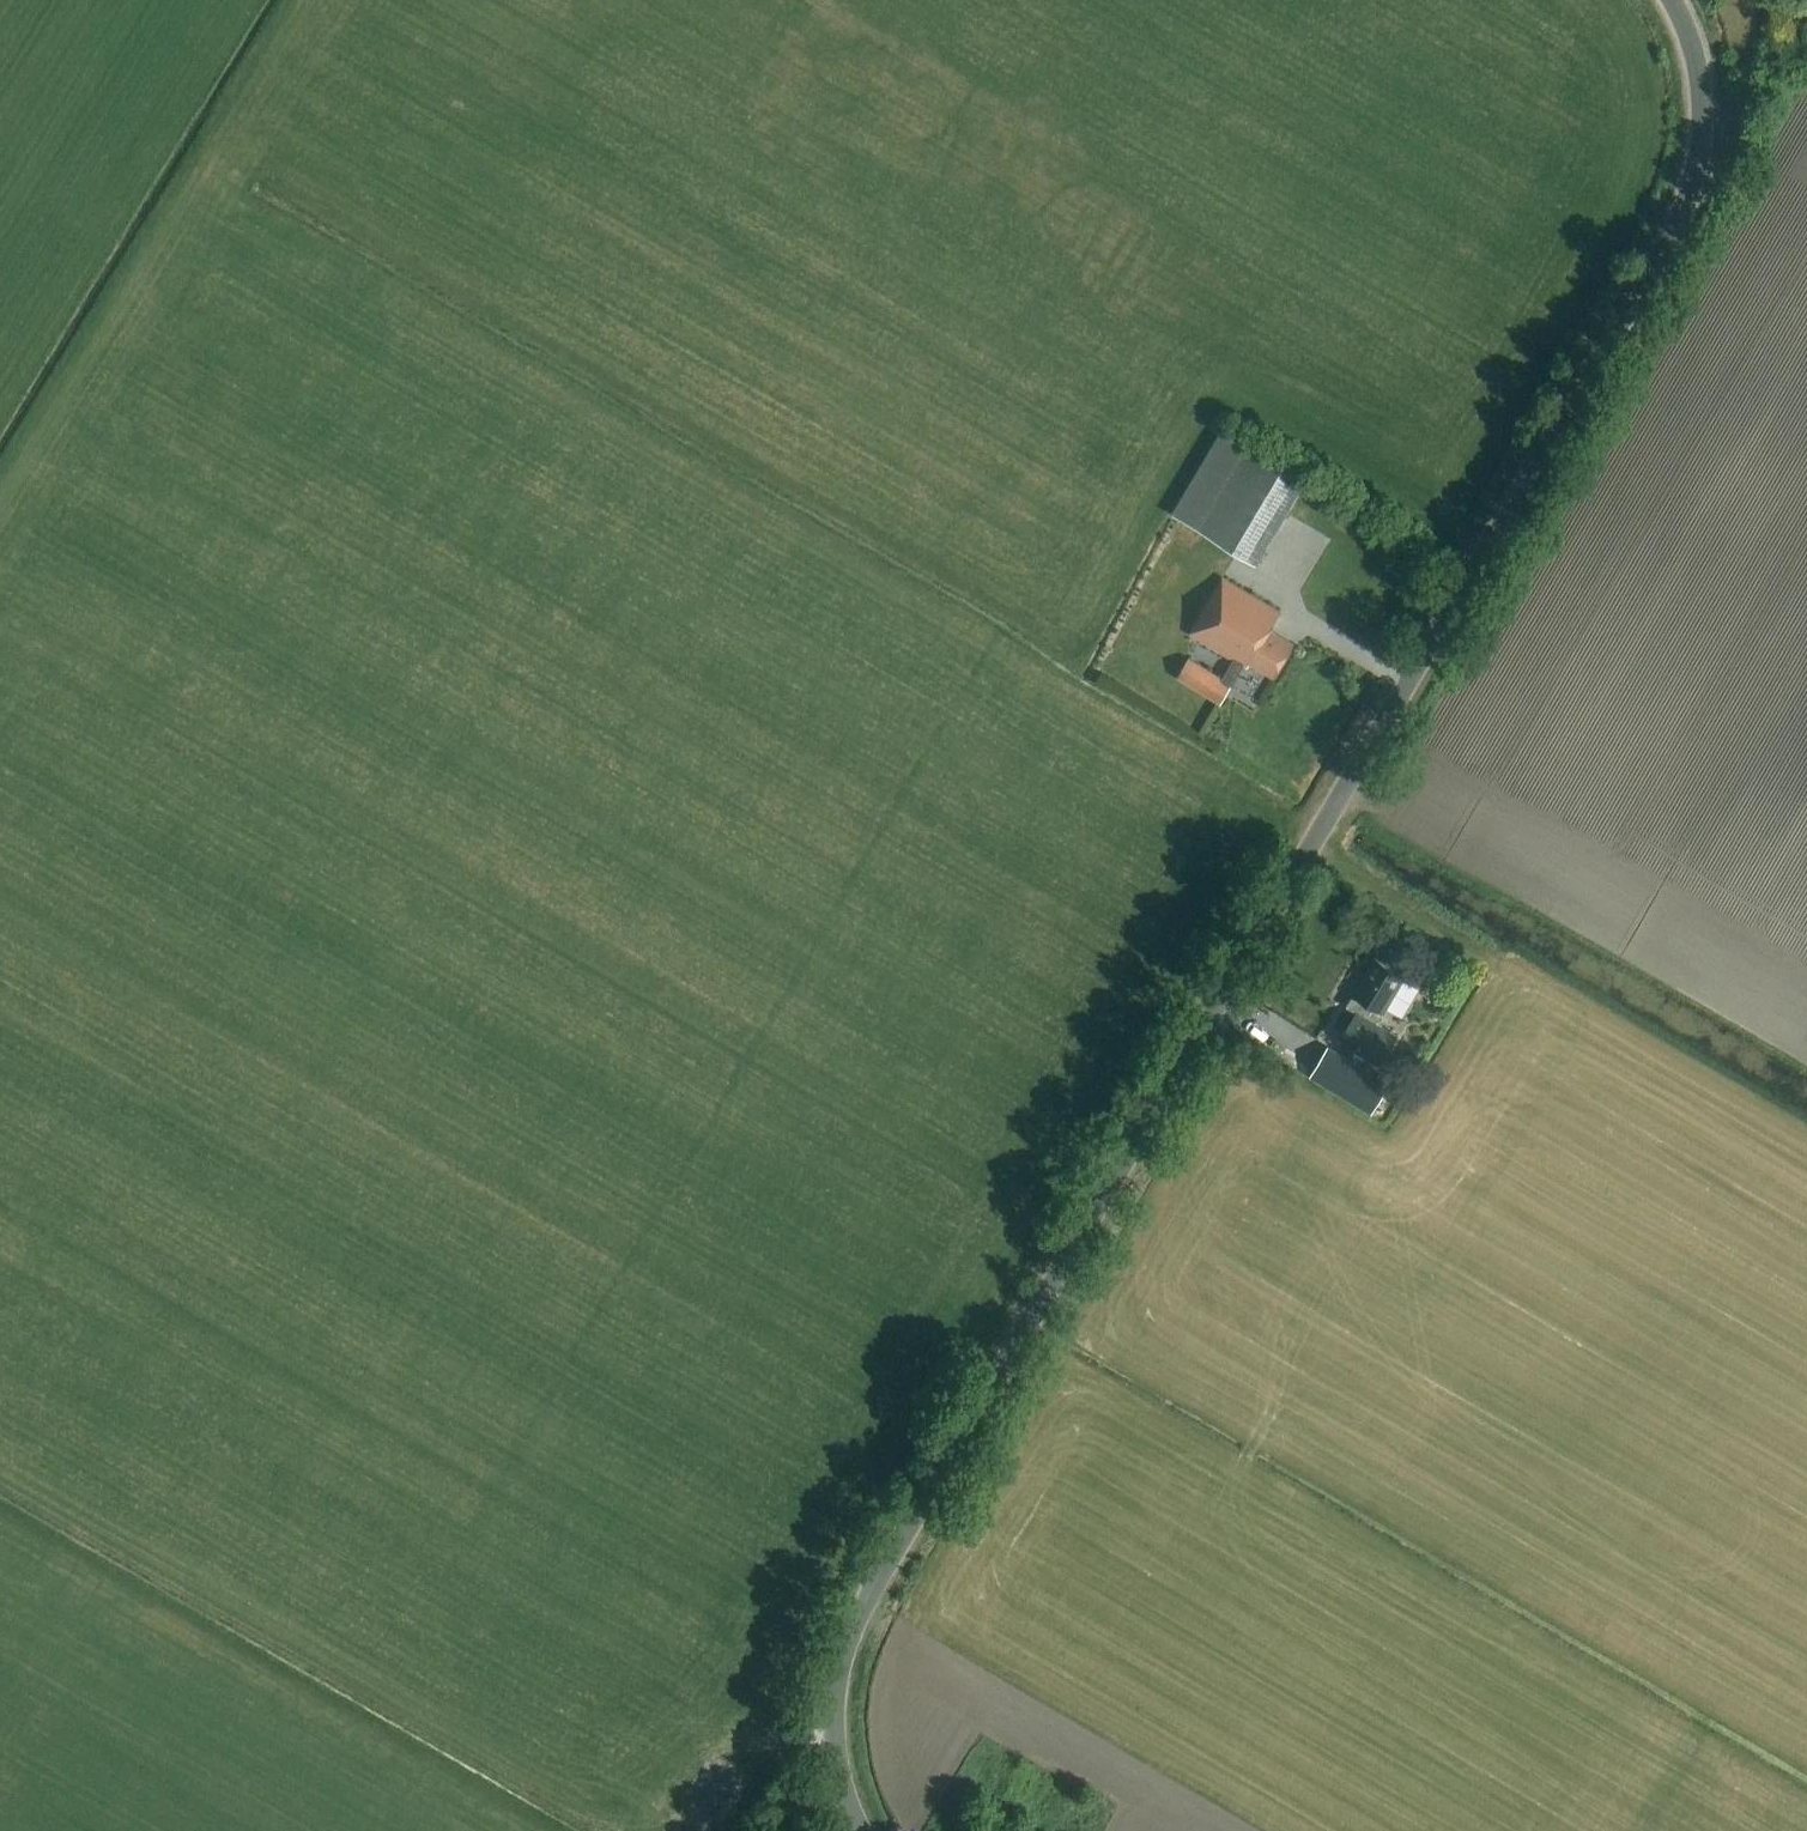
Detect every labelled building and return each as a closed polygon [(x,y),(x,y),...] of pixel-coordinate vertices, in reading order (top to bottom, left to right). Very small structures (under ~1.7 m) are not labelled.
[(1305,482),(1222,432),(1174,514),(1256,564),(1305,482)] [(1335,495),(1328,491),(1325,497),(1331,501),(1335,495)] [(1279,611),(1223,578),(1191,633),(1235,658),(1223,678),(1190,659),(1179,677),(1222,703),(1245,664),(1273,681),(1294,645),(1268,630),(1279,611)] [(1150,665),(1139,686),(1184,711),(1195,690),(1150,665)] [(1340,1040),(1381,1064),(1398,1036),(1376,1023),(1382,1012),(1386,1014),(1408,977),(1376,959),(1346,1009),(1356,1014),(1340,1040)] [(1343,1096),(1359,1067),(1323,1047),(1307,1076),(1343,1096)] [(1254,1056),(1248,1067),(1269,1077),(1275,1066),(1254,1056)]
